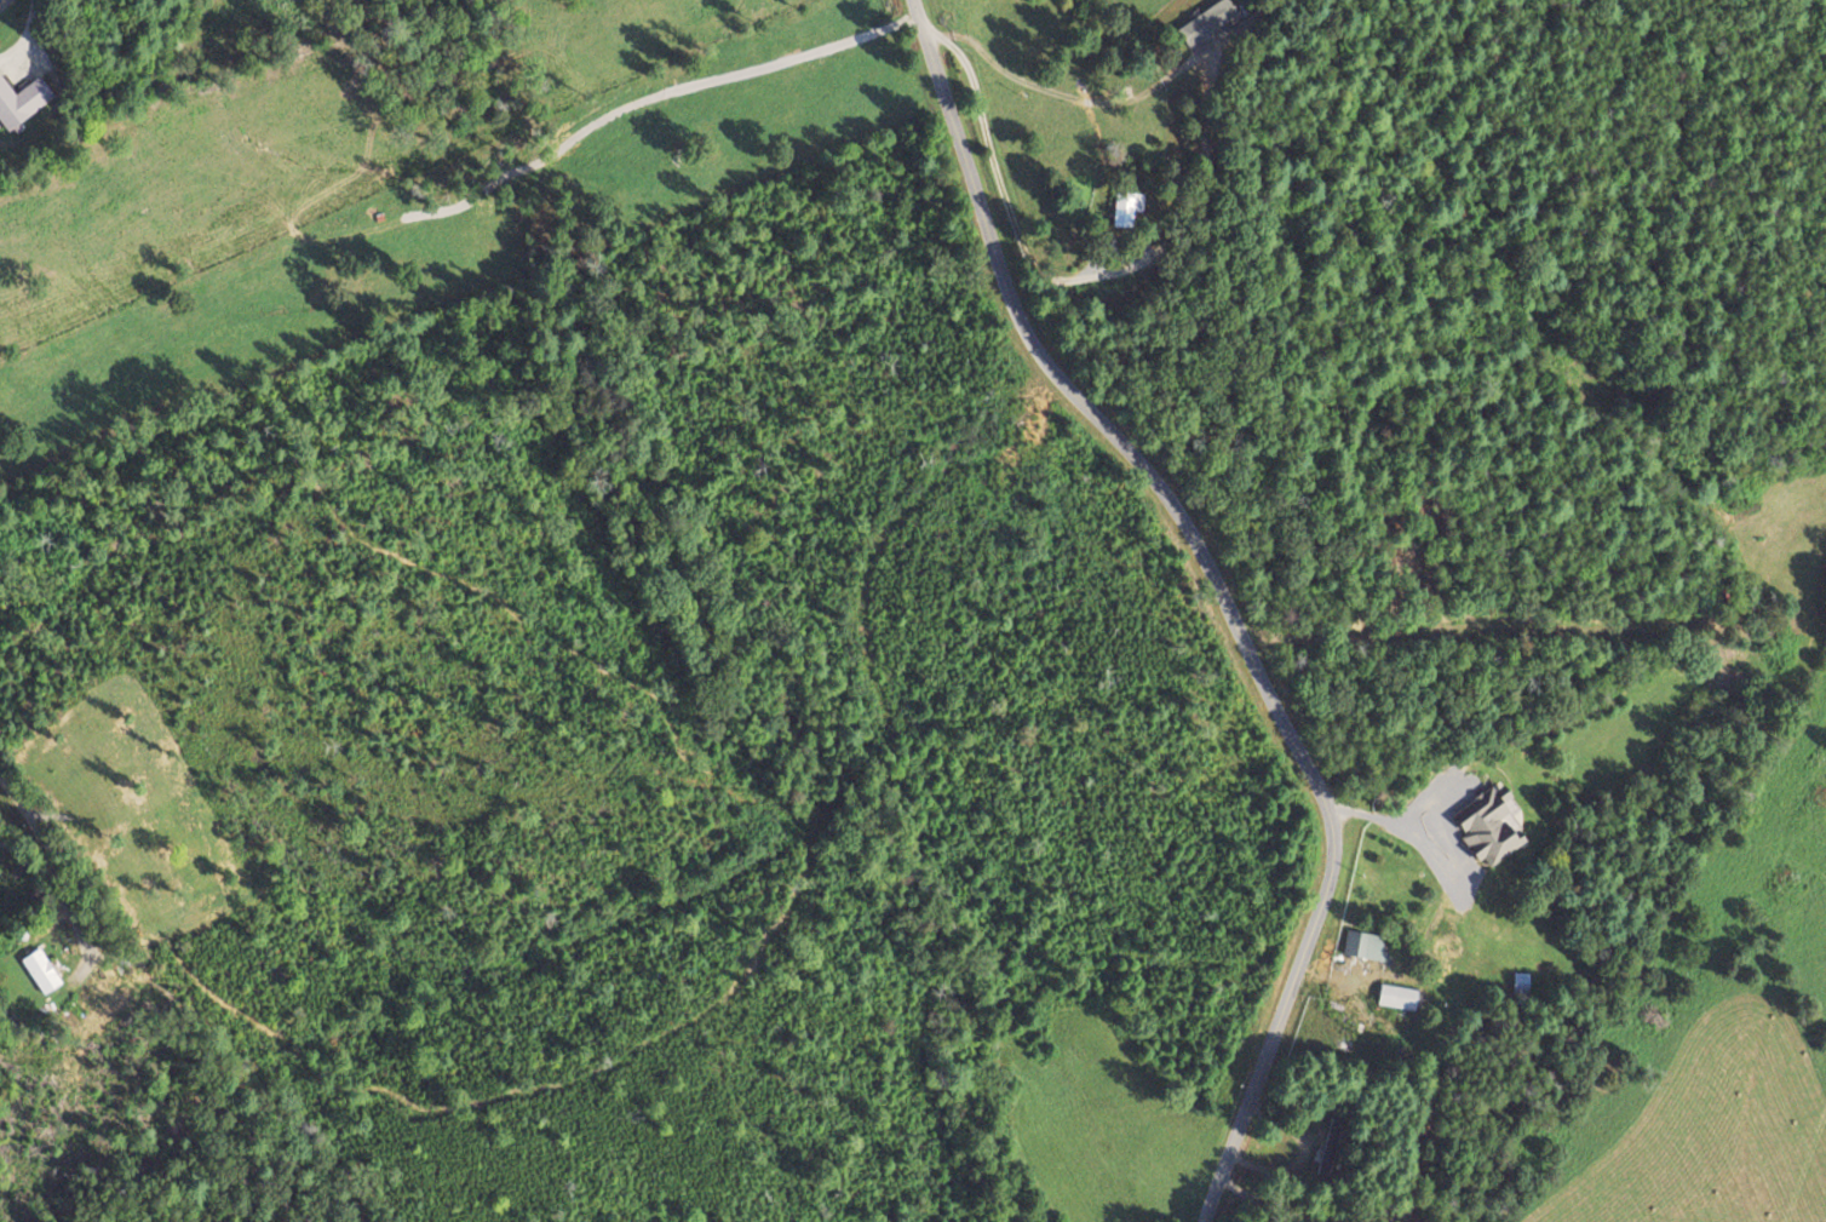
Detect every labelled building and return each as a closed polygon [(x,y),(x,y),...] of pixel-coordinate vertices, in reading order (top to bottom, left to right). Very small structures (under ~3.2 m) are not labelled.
[(1449,814),(1462,835),(1460,837),(1476,862),(1483,858),(1488,866),(1524,844),(1514,826),(1507,830),(1501,821),(1517,810),(1500,783),(1449,814)] [(1342,956),(1383,961),(1386,936),(1345,931),(1342,956)] [(41,996),(60,984),(38,948),(19,960),(41,996)] [(1413,1012),(1417,991),(1380,983),(1376,1005),(1413,1012)]
